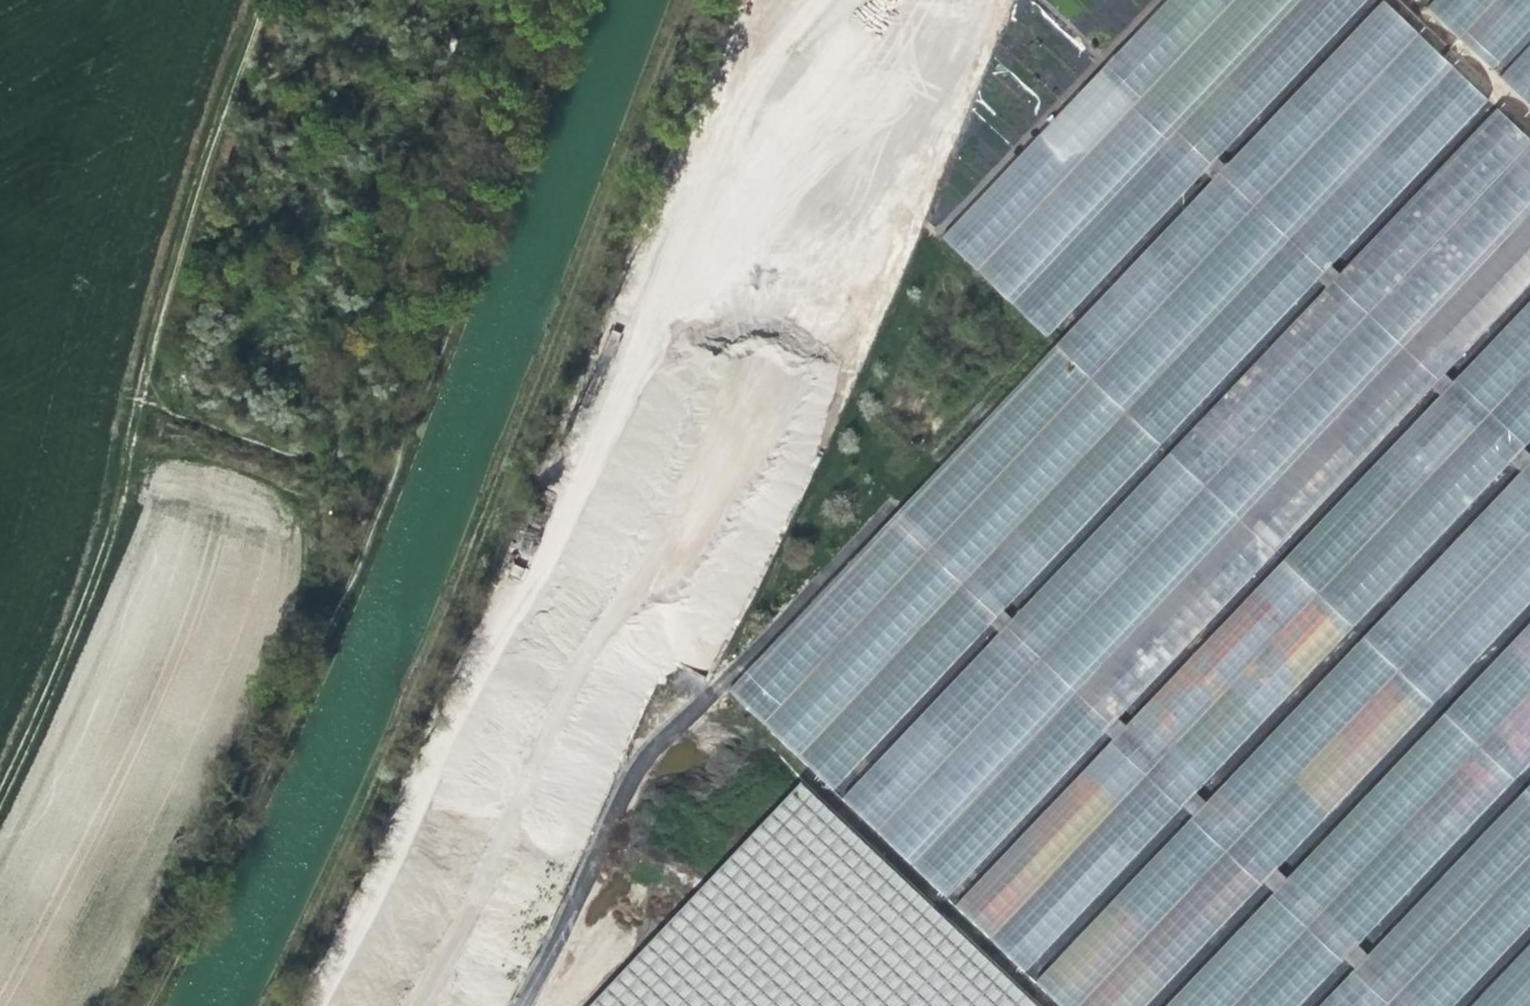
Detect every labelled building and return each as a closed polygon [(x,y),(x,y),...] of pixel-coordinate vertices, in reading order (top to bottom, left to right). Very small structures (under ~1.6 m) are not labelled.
[(1385,0),(1383,0),(727,694),(764,729),(1421,34),(1385,0)] [(941,241),(975,273),(1236,0),(1170,0),(941,241)] [(975,273),(1008,304),(1297,0),(1236,0),(975,273)] [(1008,304),(1047,341),(1370,0),(1297,0),(1008,304)] [(1425,4),(1459,37),(1494,0),(1429,0),(1425,4)] [(1459,37),(1490,67),(1529,25),(1529,0),(1494,0),(1459,37)] [(1459,70),(1421,34),(764,729),(798,762),(1459,70)] [(1497,74),(1529,106),(1529,39),(1497,74)] [(1493,102),(1459,70),(798,762),(807,770),(832,794),(1493,102)] [(1497,108),(841,803),(875,833),(1529,146),(1529,137),(1497,108)] [(875,833),(909,865),(1529,213),(1529,146),(875,833)] [(909,865),(945,902),(1529,282),(1529,213),(909,865)] [(955,910),(990,942),(1529,373),(1529,301),(955,910)] [(990,942),(1027,978),(1529,446),(1529,373),(990,942)] [(1529,538),(1529,467),(1036,987),(1057,1005),(1086,1005),(1529,538)] [(1086,1005),(1153,1005),(1529,610),(1529,538),(1086,1005)] [(1529,698),(1529,626),(1169,1005),(1237,1005),(1529,698)] [(1237,1005),(1305,1005),(1529,769),(1529,698),(1237,1005)] [(1036,987),(1027,978),(990,942),(955,910),(945,902),(909,865),(875,833),(841,803),(832,794),(807,770),(582,1005),(1057,1005),(1036,987)] [(1529,861),(1529,788),(1325,1005),(1393,1005),(1529,861)] [(1393,1005),(1462,1005),(1529,934),(1529,861),(1393,1005)] [(1475,1005),(1529,1005),(1529,947),(1475,1005)]
